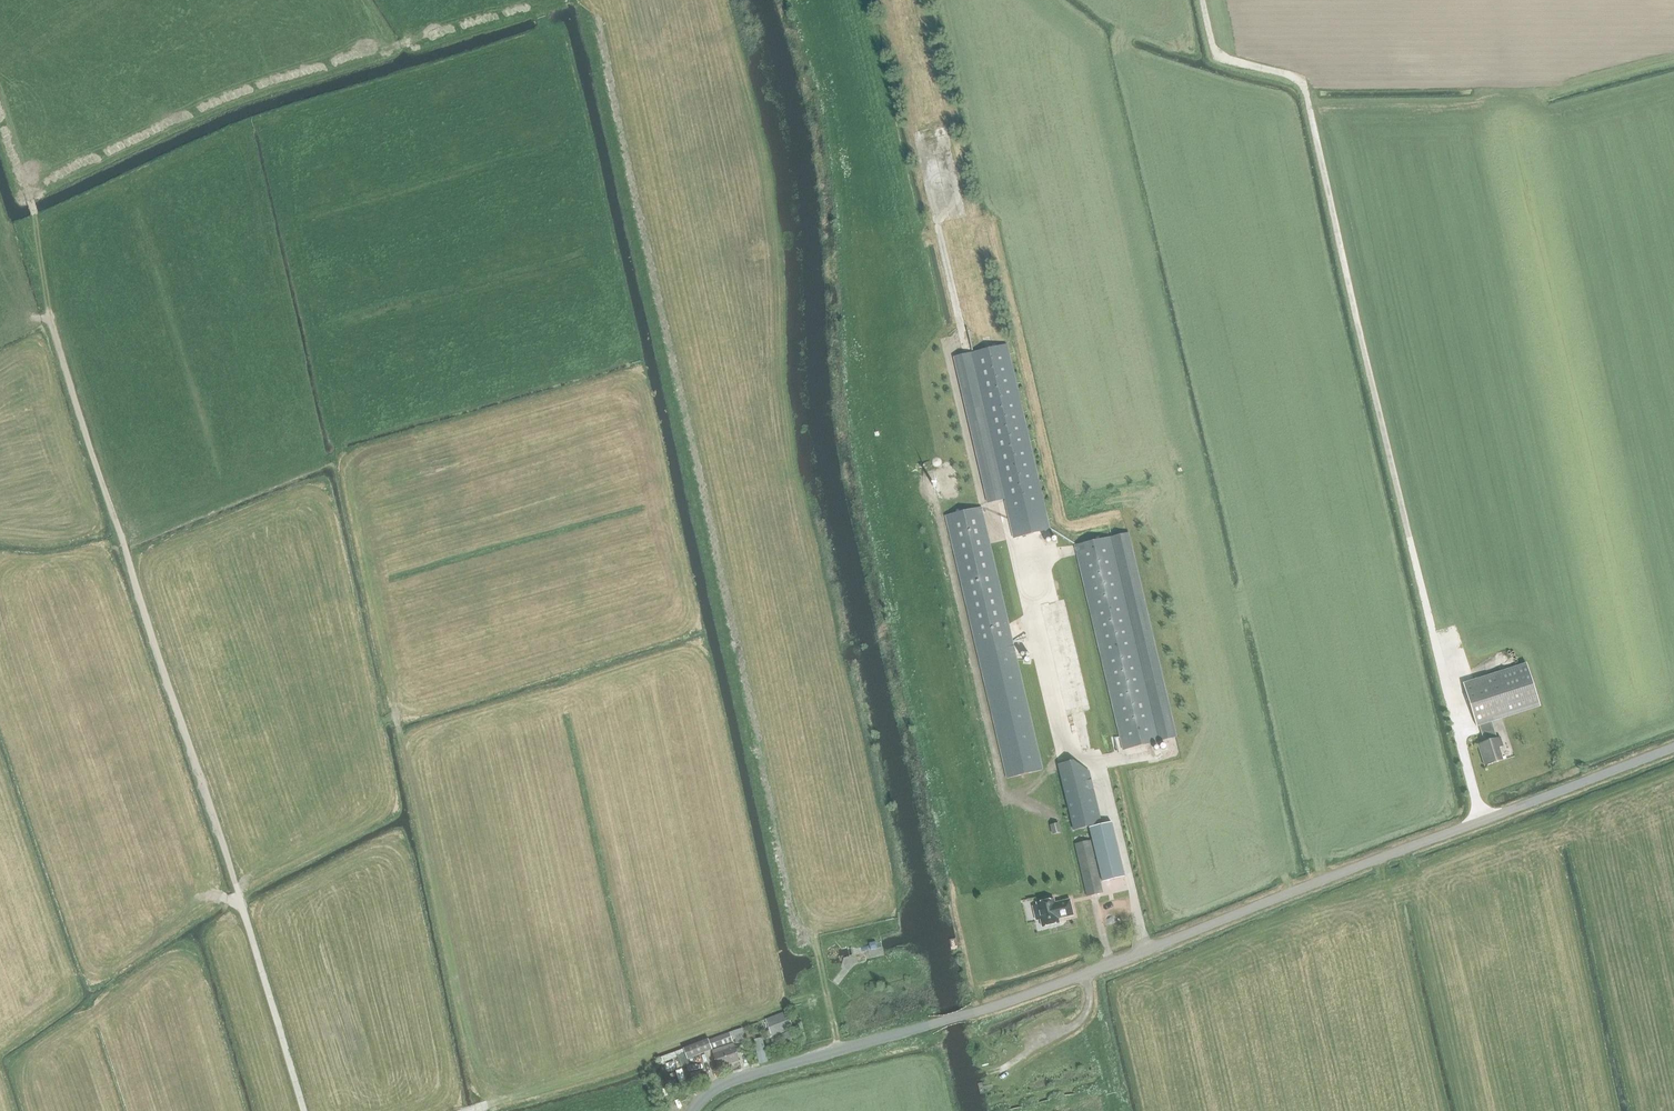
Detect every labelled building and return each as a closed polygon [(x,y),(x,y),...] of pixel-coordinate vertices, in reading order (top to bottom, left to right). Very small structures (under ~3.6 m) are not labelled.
[(1013,538),(1047,530),(1050,530),(1006,344),(970,352),(952,356),(987,504),(1004,499),(1013,538)] [(1007,778),(1041,770),(1043,770),(981,507),(945,515),(1007,778)] [(1176,737),(1128,533),(1074,545),(1122,750),(1176,737)] [(1491,722),(1540,707),(1526,665),(1463,685),(1476,727),(1478,726),(1482,739),(1483,738),(1485,743),(1477,745),(1484,767),(1502,761),(1498,748),(1503,747),(1500,738),(1497,739),(1491,722)] [(1089,770),(1074,760),(1057,764),(1073,830),(1089,827),(1102,882),(1125,877),(1112,822),(1102,824),(1089,770)] [(1052,836),(1061,834),(1058,824),(1049,826),(1052,836)] [(1086,897),(1102,893),(1090,841),(1074,845),(1086,897)] [(1042,927),(1059,923),(1058,919),(1073,915),(1070,900),(1054,903),(1053,899),(1036,903),(1042,927)] [(877,948),(875,942),(869,943),(870,950),(877,948)] [(793,1029),(786,1011),(765,1019),(769,1030),(763,1032),(765,1039),(793,1029)] [(745,1041),(742,1028),(708,1040),(708,1038),(683,1048),(683,1049),(659,1057),(661,1063),(685,1054),(687,1059),(712,1049),(733,1042),(732,1040),(734,1039),(736,1043),(745,1041)] [(797,1041),(793,1030),(778,1035),(782,1046),(797,1041)] [(719,1069),(739,1062),(733,1043),(713,1050),(719,1069)]
